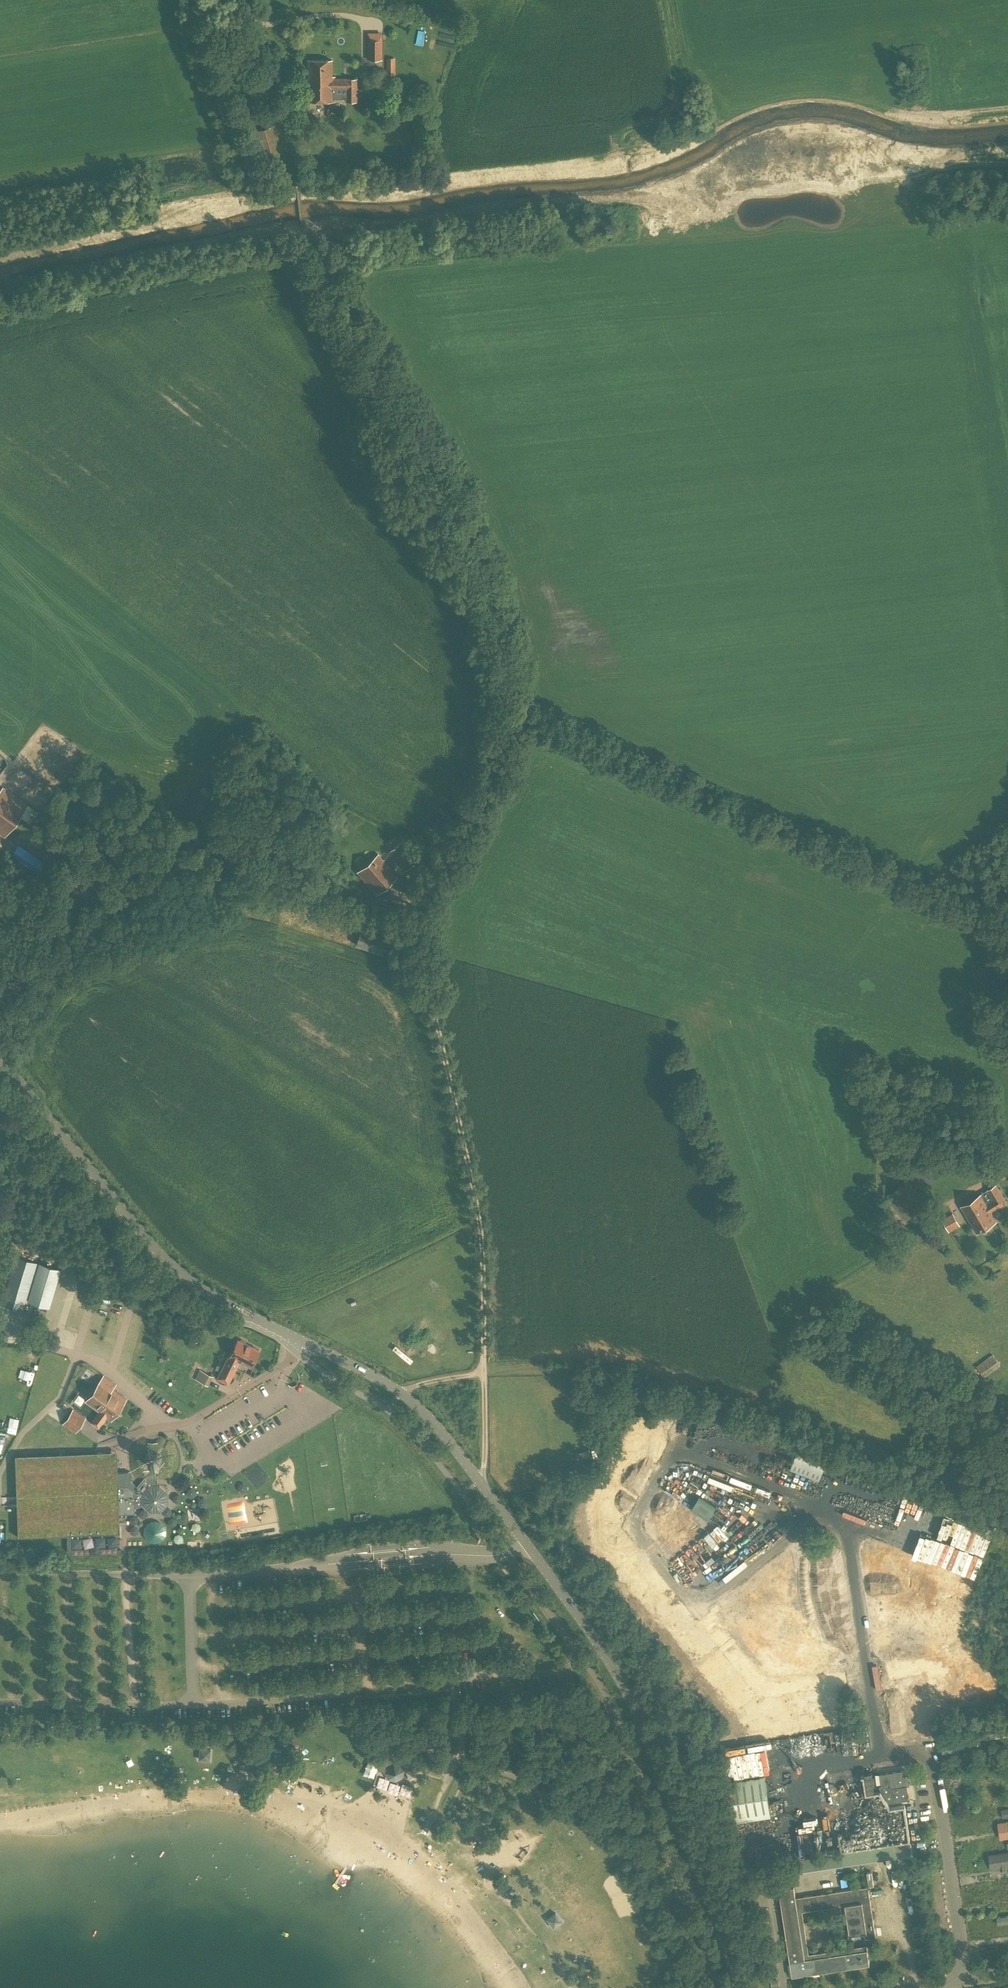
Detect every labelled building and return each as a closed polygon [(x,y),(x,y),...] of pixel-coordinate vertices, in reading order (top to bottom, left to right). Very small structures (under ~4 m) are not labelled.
[(381,39),(368,39),(368,59),(381,59),(381,39)] [(386,58),(386,75),(395,75),(395,58),(386,58)] [(332,76),(332,60),(307,60),(307,102),(327,102),(327,79),(332,79),(332,76)] [(334,76),(332,76),(332,79),(327,79),(327,102),(335,102),(335,99),(345,99),(345,101),(357,101),(357,78),(334,78),(334,76)] [(284,158),(275,125),(253,131),(263,164),(284,158)] [(29,805),(3,786),(0,790),(0,834),(5,838),(20,816),(36,828),(45,816),(29,805)] [(418,859),(401,840),(389,851),(405,870),(418,859)] [(43,866),(30,855),(18,846),(11,856),(36,875),(43,866)] [(378,854),(357,872),(376,894),(397,876),(378,854)] [(968,1166),(965,1154),(952,1158),(955,1170),(968,1166)] [(1007,1203),(996,1184),(980,1194),(961,1206),(977,1232),(996,1221),(991,1212),(1007,1203)] [(960,1225),(953,1213),(942,1219),(949,1232),(960,1225)] [(35,1259),(16,1253),(1,1301),(21,1307),(35,1259)] [(38,1259),(27,1297),(49,1304),(61,1266),(38,1259)] [(47,1310),(34,1307),(32,1315),(31,1318),(43,1322),(44,1321),(47,1310)] [(237,1339),(230,1355),(228,1354),(219,1373),(230,1378),(239,1361),(251,1367),(259,1350),(237,1339)] [(992,1354),(976,1365),(984,1376),(1000,1364),(992,1354)] [(199,1369),(194,1379),(208,1385),(213,1376),(199,1369)] [(103,1375),(89,1395),(116,1413),(126,1398),(112,1388),(115,1384),(103,1375)] [(116,1413),(89,1395),(85,1401),(99,1411),(91,1422),(98,1427),(106,1417),(111,1420),(116,1413)] [(73,1409),(62,1424),(75,1433),(86,1418),(73,1409)] [(20,1424),(20,1414),(8,1414),(7,1423),(20,1424)] [(594,1460),(589,1449),(580,1452),(584,1464),(594,1460)] [(134,1508),(133,1490),(136,1486),(130,1481),(130,1471),(129,1471),(117,1472),(116,1451),(15,1455),(16,1496),(16,1497),(17,1505),(17,1506),(18,1536),(108,1533),(119,1533),(119,1514),(134,1513),(134,1508)] [(160,1454),(158,1452),(156,1451),(154,1451),(152,1451),(149,1451),(147,1453),(146,1455),(145,1457),(145,1462),(146,1464),(148,1466),(149,1467),(151,1467),(153,1468),(155,1467),(158,1466),(160,1464),(161,1461),(162,1458),(161,1456),(160,1454)] [(148,1474),(133,1490),(134,1508),(141,1504),(149,1512),(160,1511),(168,1503),(167,1493),(159,1485),(158,1485),(157,1473),(148,1474)] [(700,1495),(691,1508),(708,1519),(717,1506),(700,1495)] [(900,1534),(898,1543),(900,1544),(922,1551),(929,1542),(924,1557),(952,1565),(953,1564),(957,1550),(960,1551),(964,1546),(947,1533),(949,1530),(952,1518),(953,1517),(949,1514),(951,1508),(939,1499),(931,1497),(925,1518),(919,1516),(916,1528),(931,1532),(928,1536),(923,1532),(920,1531),(910,1524),(907,1536),(900,1534)] [(848,1510),(847,1515),(866,1523),(868,1518),(848,1510)] [(166,1541),(165,1520),(146,1521),(147,1542),(166,1541)] [(757,1547),(783,1528),(779,1523),(754,1542),(757,1547)] [(720,1542),(724,1539),(716,1528),(711,1531),(720,1542)] [(779,1739),(780,1748),(796,1747),(796,1738),(779,1739)] [(389,1778),(395,1780),(401,1777),(403,1770),(411,1765),(420,1768),(422,1759),(408,1755),(407,1758),(392,1754),(381,1760),(380,1760),(377,1769),(385,1771),(389,1778)] [(880,1773),(881,1784),(879,1786),(889,1802),(893,1801),(909,1799),(907,1786),(910,1785),(908,1776),(906,1776),(905,1770),(880,1773)] [(864,1772),(866,1793),(878,1792),(876,1771),(864,1772)] [(764,1774),(724,1781),(730,1820),(770,1814),(764,1774)] [(868,1817),(863,1818),(859,1803),(840,1807),(844,1822),(850,1820),(852,1826),(869,1822),(868,1817)] [(803,1807),(804,1819),(821,1818),(821,1806),(803,1807)] [(841,1833),(844,1849),(854,1847),(851,1831),(841,1833)] [(991,1867),(1007,1865),(1007,1852),(990,1855),(991,1863),(991,1867)] [(871,1885),(883,1883),(881,1869),(869,1870),(871,1885)] [(845,1904),(870,1901),(868,1886),(795,1897),(794,1887),(779,1889),(792,1976),(817,1972),(814,1953),(808,1954),(802,1911),(845,1904)] [(876,1936),(870,1901),(845,1904),(849,1935),(864,1933),(865,1938),(876,1936)] [(552,1912),(547,1916),(556,1929),(561,1925),(552,1912)] [(997,1917),(998,1924),(1007,1923),(1007,1915),(997,1917)] [(866,1945),(814,1953),(817,1972),(869,1965),(866,1945)]
